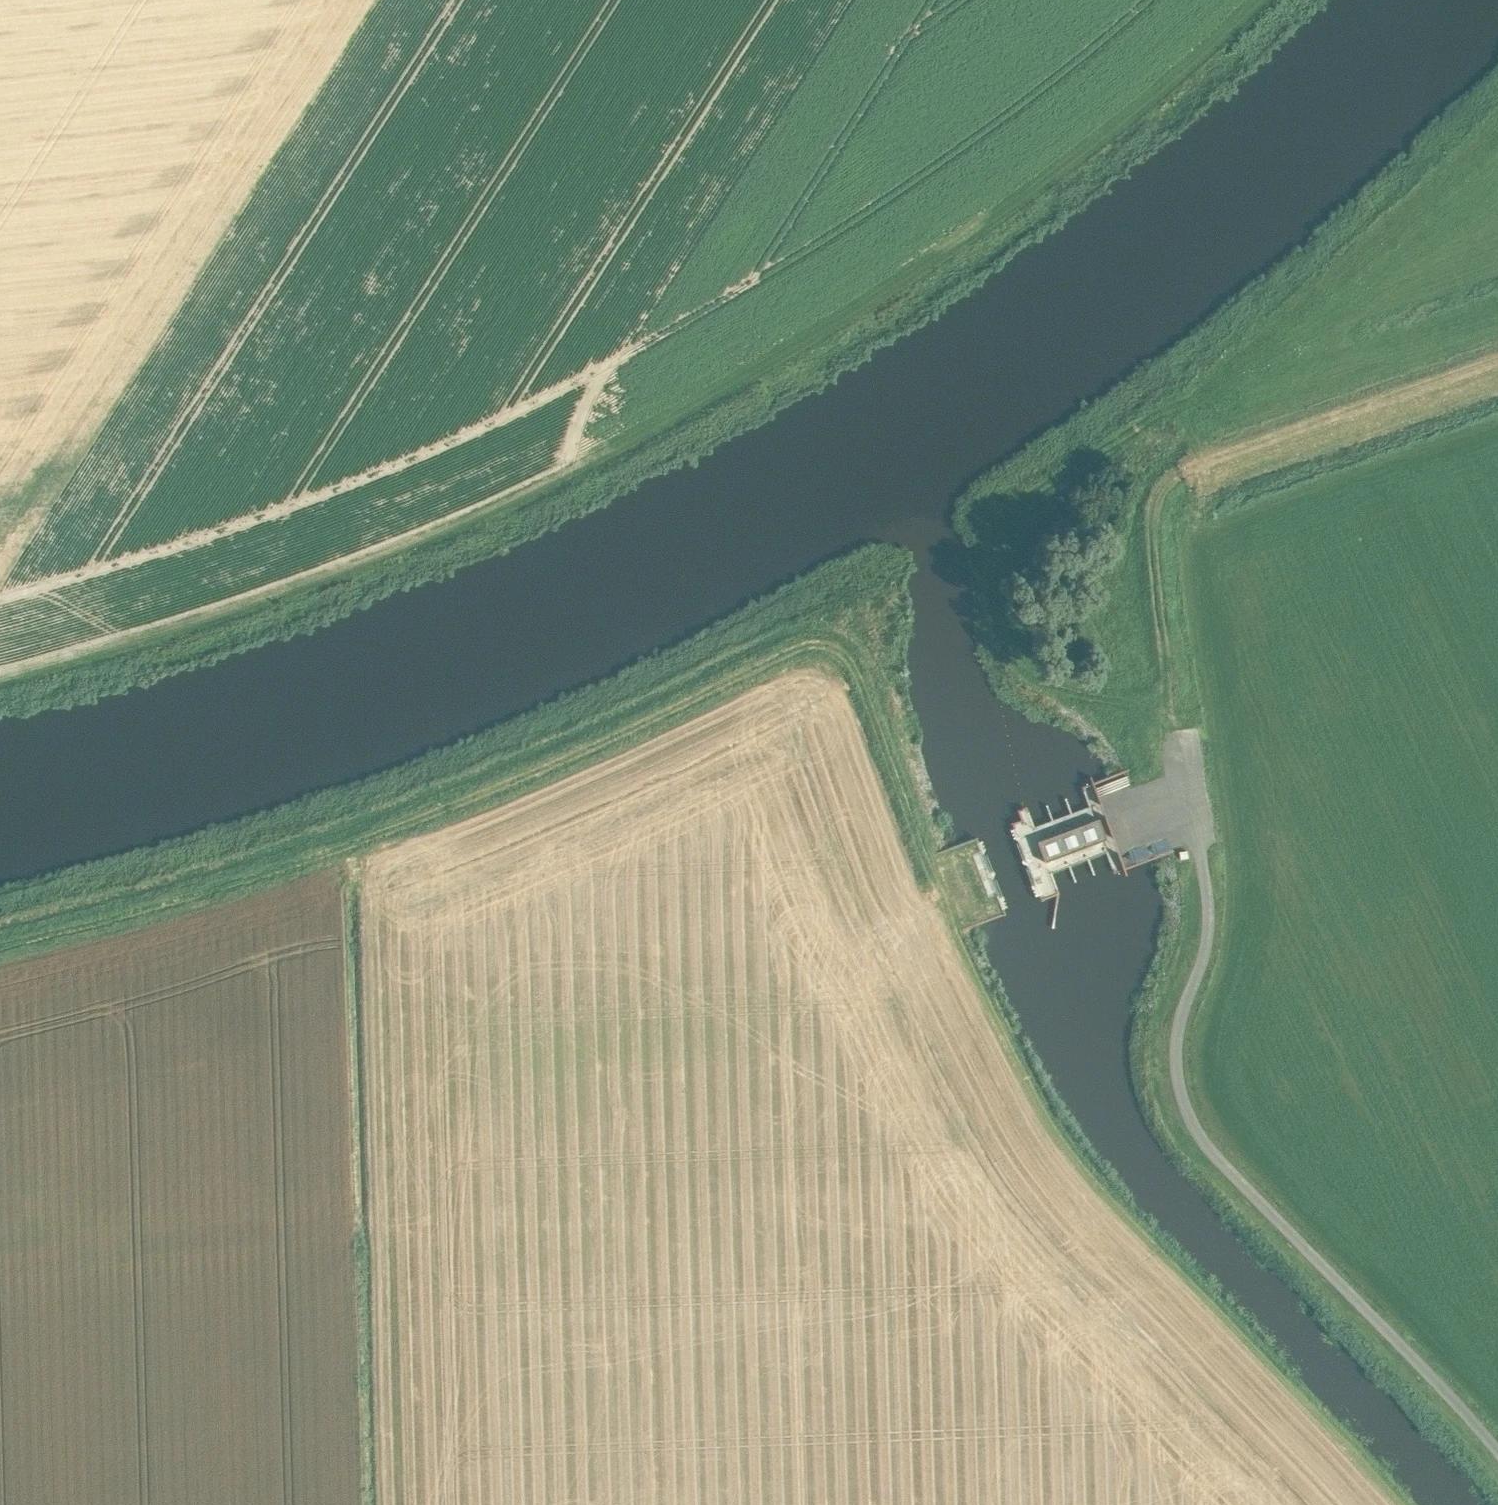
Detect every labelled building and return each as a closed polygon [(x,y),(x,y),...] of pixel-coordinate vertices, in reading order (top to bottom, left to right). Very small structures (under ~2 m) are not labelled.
[(1099,818),(1037,841),(1045,862),(1107,839),(1099,818)]
